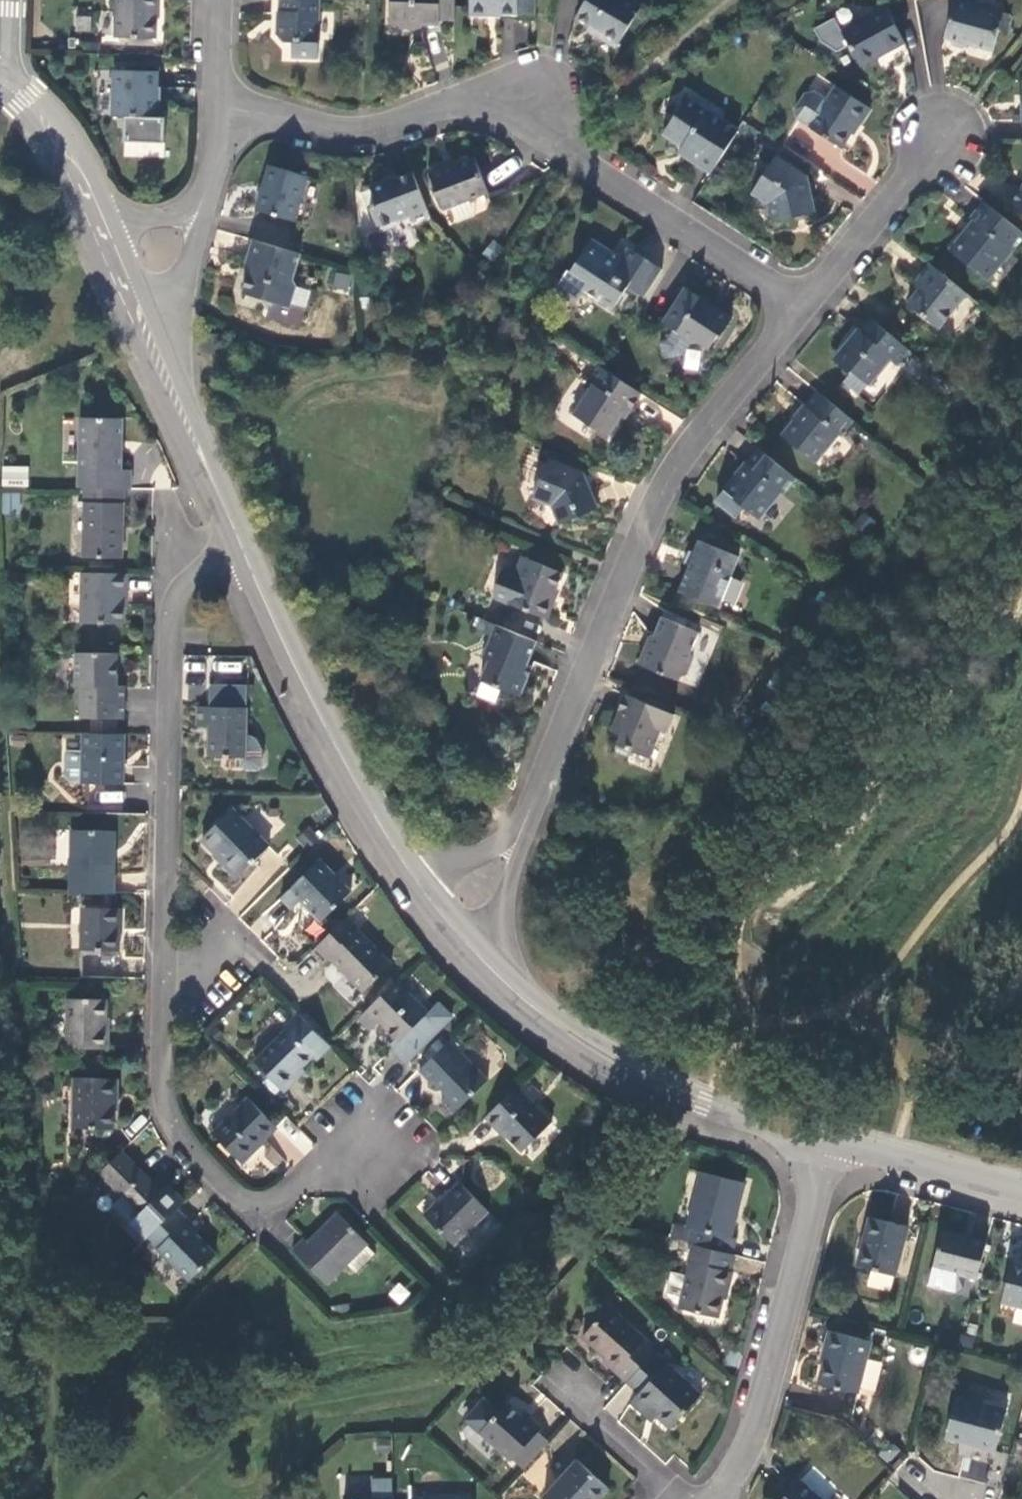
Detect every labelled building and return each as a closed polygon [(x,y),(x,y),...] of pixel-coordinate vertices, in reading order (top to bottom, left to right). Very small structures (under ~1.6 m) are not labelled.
[(114,43),(155,44),(156,23),(156,0),(115,0),(114,43)] [(319,0),(271,0),(270,12),(278,12),(277,18),(277,23),(276,23),(275,35),(283,43),(291,43),(291,58),(317,58),(319,0)] [(389,22),(395,29),(401,29),(407,29),(411,23),(425,23),(440,24),(441,19),(455,20),(455,0),(390,0),(389,22)] [(470,17),(489,18),(490,14),(502,14),(509,15),(518,15),(519,0),(471,0),(470,17)] [(577,17),(597,31),(601,33),(598,37),(604,41),(616,48),(641,11),(625,0),(588,0),(577,17)] [(969,0),(957,0),(946,35),(951,37),(953,43),(964,47),(971,43),(976,45),(993,50),(1000,28),(1009,30),(1013,15),(1004,12),(1005,10),(969,0)] [(883,55),(905,42),(885,7),(842,30),(862,66),(883,55)] [(450,36),(440,24),(425,23),(434,35),(450,36)] [(167,117),(157,117),(158,91),(158,72),(115,72),(114,117),(127,117),(126,142),(166,142),(167,117)] [(871,108),(837,87),(827,104),(813,96),(801,98),(796,106),(800,118),(812,126),(811,128),(842,149),(851,135),(858,125),(860,126),(871,108)] [(696,163),(711,173),(739,129),(688,97),(663,136),(686,150),(699,158),(696,163)] [(444,208),(490,192),(477,157),(458,164),(448,168),(446,163),(430,169),(444,208)] [(805,178),(774,157),(753,191),(771,203),(776,222),(802,217),(813,214),(805,178)] [(293,221),(306,176),(268,166),(261,191),(255,210),(293,221)] [(413,221),(431,216),(415,173),(393,181),(372,188),(377,202),(371,204),(381,231),(396,226),(399,222),(412,217),(413,221)] [(1011,204),(1021,213),(1021,190),(1011,204)] [(1021,239),(1021,234),(984,203),(970,220),(974,223),(969,230),(965,235),(963,233),(948,251),(984,281),(995,267),(994,266),(1006,250),(1010,253),(1021,239)] [(627,290),(642,300),(661,272),(628,250),(621,259),(617,265),(612,262),(605,257),(609,251),(592,241),(571,273),(569,272),(559,288),(579,301),(584,292),(613,312),(627,290)] [(293,282),(301,256),(253,242),(246,267),(249,275),(247,283),(243,295),(264,301),(268,308),(276,304),(291,309),(297,289),(293,282)] [(621,259),(609,251),(605,257),(612,262),(617,265),(621,259)] [(937,329),(965,295),(930,265),(915,283),(921,287),(916,292),(906,304),(937,329)] [(331,287),(349,292),(353,276),(335,272),(331,287)] [(700,298),(684,288),(663,320),(677,329),(679,338),(688,345),(696,342),(708,350),(719,335),(720,336),(732,319),(711,305),(708,303),(709,299),(704,296),(700,298)] [(895,367),(908,352),(870,320),(859,333),(857,332),(847,344),(832,362),(847,375),(842,382),(857,395),(888,360),(895,367)] [(629,411),(639,394),(599,368),(597,367),(586,383),(589,385),(571,414),(606,436),(616,422),(625,408),(629,411)] [(843,439),(856,423),(821,394),(801,418),(785,438),(816,463),(839,435),(843,439)] [(81,419),(79,489),(83,489),(122,490),(131,490),(132,479),(132,472),(122,471),(122,420),(81,419)] [(786,496),(799,480),(763,451),(744,476),(730,493),(727,491),(719,501),(741,519),(748,509),(760,519),(782,493),(786,496)] [(584,477),(550,462),(533,498),(554,507),(561,526),(585,515),(597,510),(584,477)] [(5,473),(5,488),(28,488),(29,473),(5,473)] [(121,522),(122,490),(83,489),(81,558),(120,559),(121,522)] [(20,513),(20,493),(2,492),(2,513),(20,513)] [(718,610),(739,560),(700,542),(688,570),(678,593),(718,610)] [(495,600),(546,621),(553,603),(550,602),(553,593),(561,574),(523,558),(516,574),(507,571),(501,573),(493,594),(495,600)] [(126,591),(126,575),(82,574),(80,623),(122,624),(123,601),(123,591),(126,591)] [(638,667),(678,684),(680,678),(687,674),(692,662),(689,655),(698,634),(662,619),(654,637),(649,649),(645,648),(638,667)] [(530,660),(536,643),(496,627),(482,621),(478,632),(492,637),(483,659),(488,661),(480,682),(520,699),(528,679),(523,677),(527,667),(530,660)] [(117,687),(118,655),(76,654),(75,687),(81,687),(81,719),(91,719),(116,720),(123,720),(124,700),(124,688),(117,687)] [(543,668),(527,667),(523,677),(528,679),(543,668)] [(215,713),(203,712),(203,721),(202,730),(217,731),(216,762),(248,762),(248,770),(252,775),(265,775),(268,773),(269,755),(266,747),(261,742),(252,742),(254,691),(216,689),(215,713)] [(644,702),(625,695),(617,716),(611,731),(620,735),(614,751),(628,757),(630,751),(648,758),(659,730),(668,733),(675,714),(668,711),(670,706),(647,697),(644,702)] [(91,719),(91,734),(116,735),(116,720),(91,719)] [(122,760),(122,735),(116,735),(91,734),(83,734),(83,755),(66,755),(65,779),(70,785),(121,786),(122,760)] [(270,847),(235,810),(206,839),(225,859),(223,861),(239,877),(270,847)] [(71,832),(70,894),(112,895),(113,860),(114,834),(71,832)] [(350,895),(319,862),(281,900),(291,911),(300,903),(320,924),(350,895)] [(82,951),(124,952),(124,925),(125,911),(83,910),(82,951)] [(392,966),(345,919),(311,953),(323,966),(325,964),(359,998),(392,966)] [(428,1014),(398,982),(360,1018),(371,1030),(380,1021),(400,1042),(408,1034),(421,1047),(448,1022),(435,1008),(428,1014)] [(69,1049),(107,1049),(107,1031),(105,1031),(105,1024),(105,1001),(70,1001),(69,1049)] [(304,1072),(300,1068),(313,1056),(316,1058),(329,1045),(299,1015),(285,1029),(288,1031),(256,1063),(285,1092),(304,1072)] [(469,1048),(456,1035),(420,1070),(433,1083),(434,1081),(448,1096),(443,1102),(456,1115),(489,1080),(463,1054),(469,1048)] [(74,1129),(114,1129),(114,1110),(114,1100),(117,1100),(117,1079),(74,1079),(74,1129)] [(540,1097),(524,1081),(484,1120),(495,1132),(498,1130),(504,1137),(521,1154),(551,1124),(532,1105),(540,1097)] [(242,1162),(276,1128),(248,1099),(214,1135),(242,1162)] [(141,1172),(121,1152),(100,1173),(141,1213),(162,1192),(141,1172)] [(692,1230),(688,1244),(691,1245),(731,1255),(735,1239),(731,1238),(737,1214),(745,1184),(701,1173),(687,1227),(692,1230)] [(454,1246),(487,1212),(458,1183),(446,1195),(438,1203),(436,1201),(423,1215),(454,1246)] [(183,1272),(191,1280),(205,1266),(217,1254),(202,1239),(197,1234),(204,1227),(193,1216),(188,1221),(176,1210),(148,1238),(183,1272)] [(368,1244),(338,1214),(316,1235),(308,1244),(304,1240),(292,1251),(327,1286),(347,1265),(355,1273),(374,1255),(365,1246),(368,1244)] [(491,1215),(455,1245),(465,1256),(500,1225),(491,1215)] [(894,1276),(907,1228),(870,1218),(857,1266),(894,1276)] [(986,1244),(942,1233),(928,1287),(955,1294),(961,1290),(964,1277),(976,1280),(977,1279),(986,1244)] [(728,1274),(733,1256),(731,1255),(691,1245),(687,1262),(691,1263),(687,1277),(671,1273),(666,1293),(674,1303),(680,1304),(679,1308),(716,1319),(724,1290),(729,1291),(731,1284),(733,1275),(728,1274)] [(1011,1264),(1002,1303),(1021,1308),(1021,1267),(1011,1264)] [(399,1306),(411,1293),(398,1282),(387,1295),(399,1306)] [(609,1366),(627,1383),(655,1353),(657,1351),(610,1309),(582,1337),(606,1358),(604,1361),(609,1366)] [(857,1395),(871,1343),(829,1332),(825,1345),(823,1353),(826,1354),(823,1364),(818,1384),(857,1395)] [(651,1422),(656,1417),(670,1430),(701,1396),(655,1353),(627,1383),(639,1394),(630,1404),(640,1412),(643,1415),(651,1422)] [(874,1395),(882,1361),(868,1358),(860,1391),(874,1395)] [(996,1450),(1006,1411),(955,1399),(945,1438),(969,1444),(996,1450)] [(516,1412),(507,1404),(499,1412),(486,1401),(467,1421),(511,1462),(512,1461),(524,1471),(549,1444),(538,1433),(542,1429),(530,1418),(525,1413),(521,1417),(516,1412)] [(608,1489),(577,1461),(543,1498),(599,1498),(608,1489)] [(799,1481),(783,1498),(818,1498),(799,1481)]
